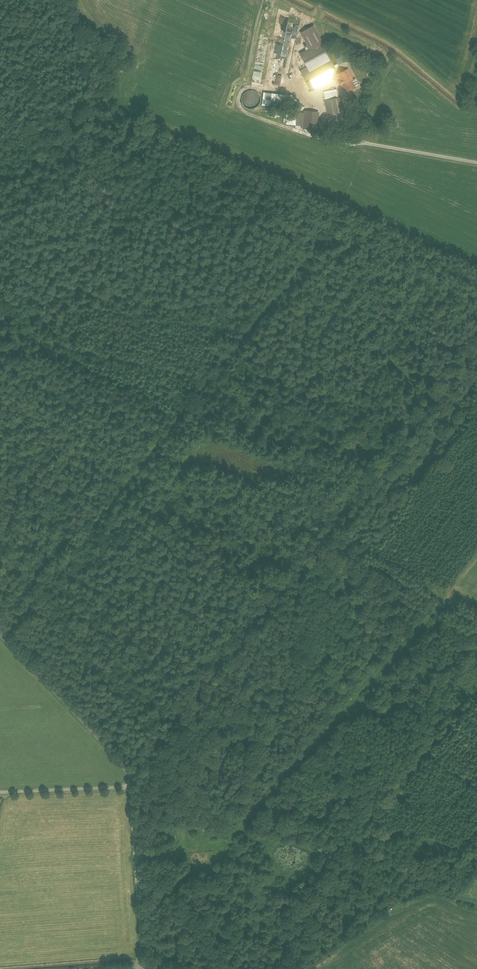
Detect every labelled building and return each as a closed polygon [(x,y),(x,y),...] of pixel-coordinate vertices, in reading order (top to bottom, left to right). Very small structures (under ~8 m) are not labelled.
[(302,29),(310,45),(322,39),(324,38),(315,22),(302,29)] [(308,64),(311,69),(333,58),(322,39),(310,45),(301,50),(308,64)] [(334,53),(338,63),(343,62),(339,51),(334,53)] [(307,78),(334,64),(335,63),(333,58),(311,69),(308,64),(302,68),(307,78)] [(307,78),(313,88),(339,74),(338,72),(338,71),(334,64),(307,78)] [(338,71),(338,72),(339,74),(341,77),(340,78),(342,82),(343,81),(348,90),(357,84),(353,78),(347,67),(338,71)] [(338,86),(325,89),(327,97),(331,96),(338,95),(340,94),(338,86)] [(260,91),(257,88),(254,87),(250,87),(247,89),(244,92),(243,95),(243,99),(245,102),(248,104),(251,106),(255,106),(258,104),(261,101),(262,98),(262,94),(260,91)] [(305,105),(292,92),(291,93),(291,92),(265,89),(263,103),(290,105),(290,103),(298,112),(305,105)] [(338,95),(331,96),(333,111),(341,110),(338,95)] [(319,127),(321,109),(306,108),(304,125),(319,127)] [(287,111),(286,120),(287,120),(286,124),(295,125),(297,112),(287,111)]
